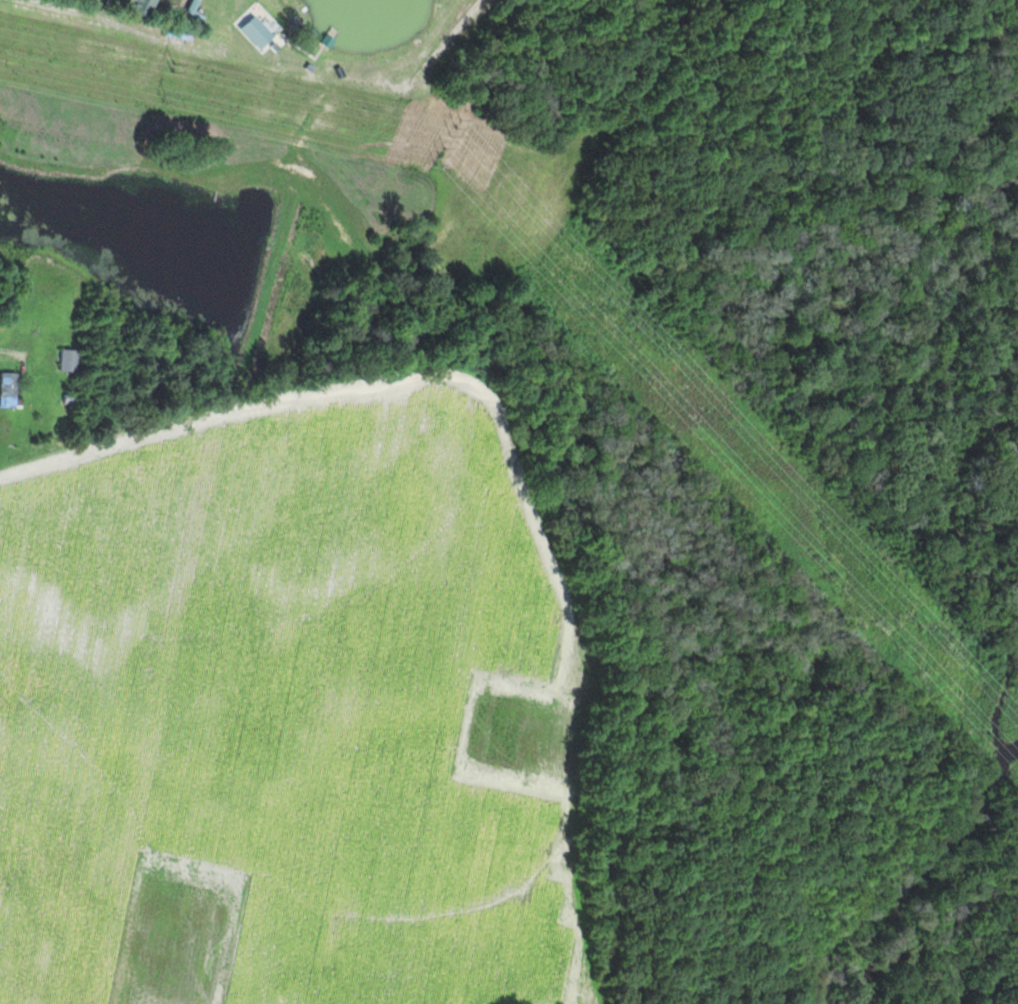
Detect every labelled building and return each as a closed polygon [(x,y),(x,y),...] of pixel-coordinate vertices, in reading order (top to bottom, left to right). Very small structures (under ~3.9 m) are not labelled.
[(129,7),(156,16),(161,0),(131,0),(129,7)] [(61,370),(79,372),(81,351),(64,349),(61,370)] [(3,373),(3,407),(19,407),(19,373),(3,373)]
